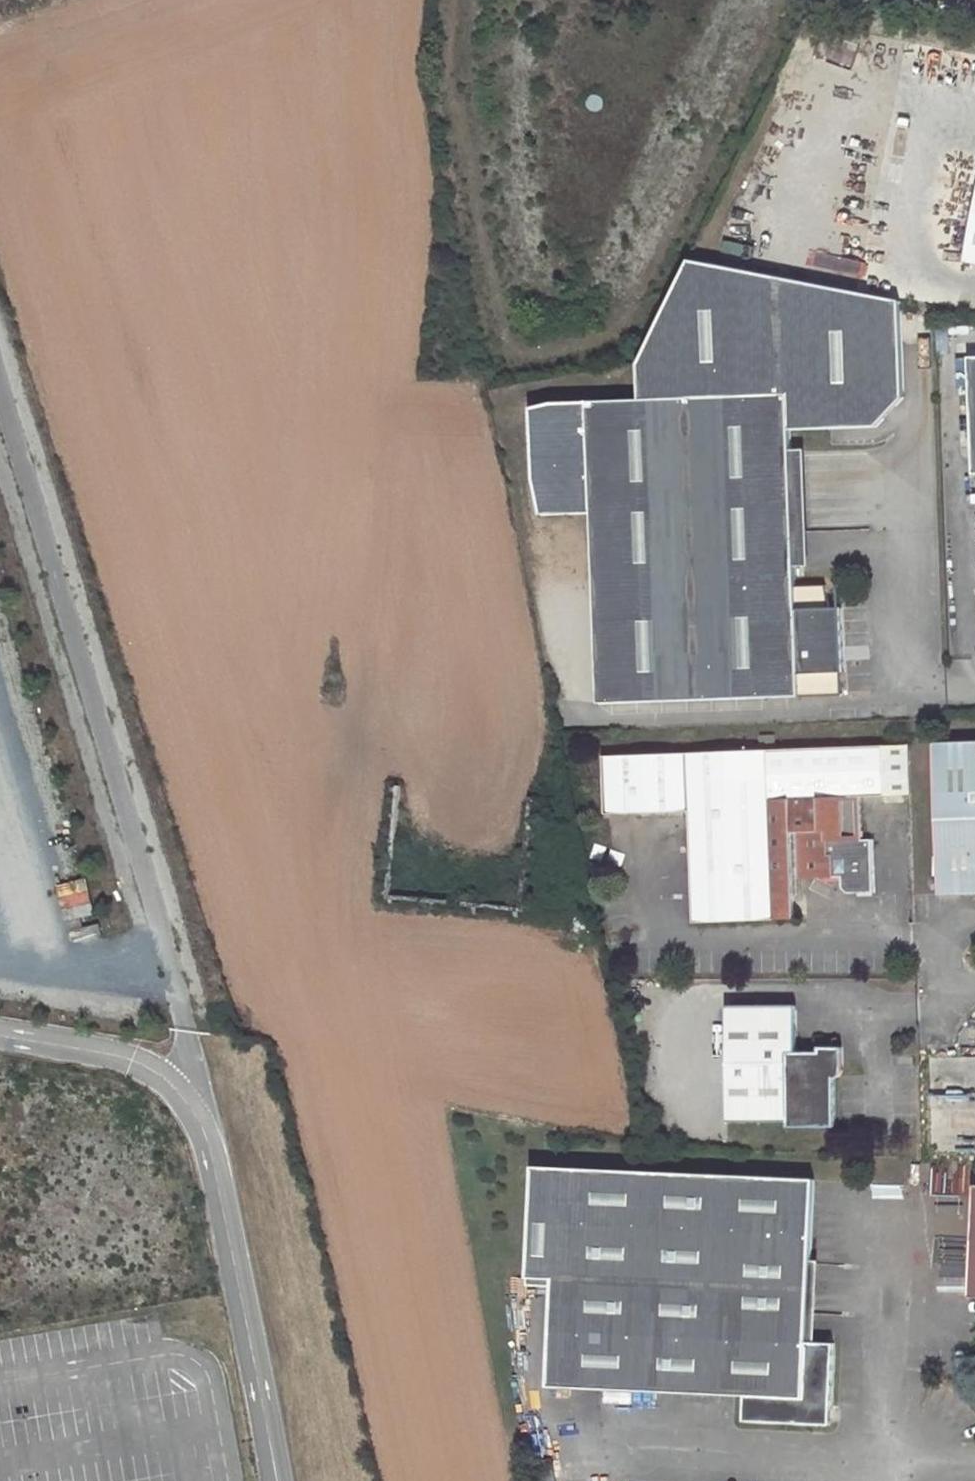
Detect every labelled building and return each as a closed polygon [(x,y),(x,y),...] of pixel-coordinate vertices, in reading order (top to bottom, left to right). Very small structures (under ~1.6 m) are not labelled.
[(974,264),(974,160),(973,160),(954,260),(974,264)] [(643,398),(555,402),(539,419),(515,487),(539,514),(590,513),(597,703),(843,694),(839,671),(837,659),(841,659),(841,646),(835,646),(828,607),(824,584),(796,585),(790,429),(877,425),(903,395),(902,299),(691,257),(639,363),(643,398)] [(839,606),(828,607),(835,646),(841,646),(839,606)] [(932,743),(937,890),(974,889),(974,741),(932,743)] [(688,808),(693,920),(795,915),(794,879),(834,878),(834,889),(840,894),(865,894),(864,840),(860,840),(860,796),(909,794),(907,742),(884,743),(602,756),(606,813),(688,808)] [(726,1006),(727,1116),(787,1118),(788,1118),(788,1124),(835,1125),(836,1073),(842,1073),(842,1045),(818,1044),(818,1050),(795,1049),(794,1007),(726,1006)] [(548,1384),(745,1395),(743,1420),(810,1424),(812,1403),(831,1404),(834,1340),(807,1339),(813,1175),(532,1166),(527,1276),(553,1278),(548,1384)] [(810,1424),(830,1425),(831,1404),(812,1403),(810,1424)]
